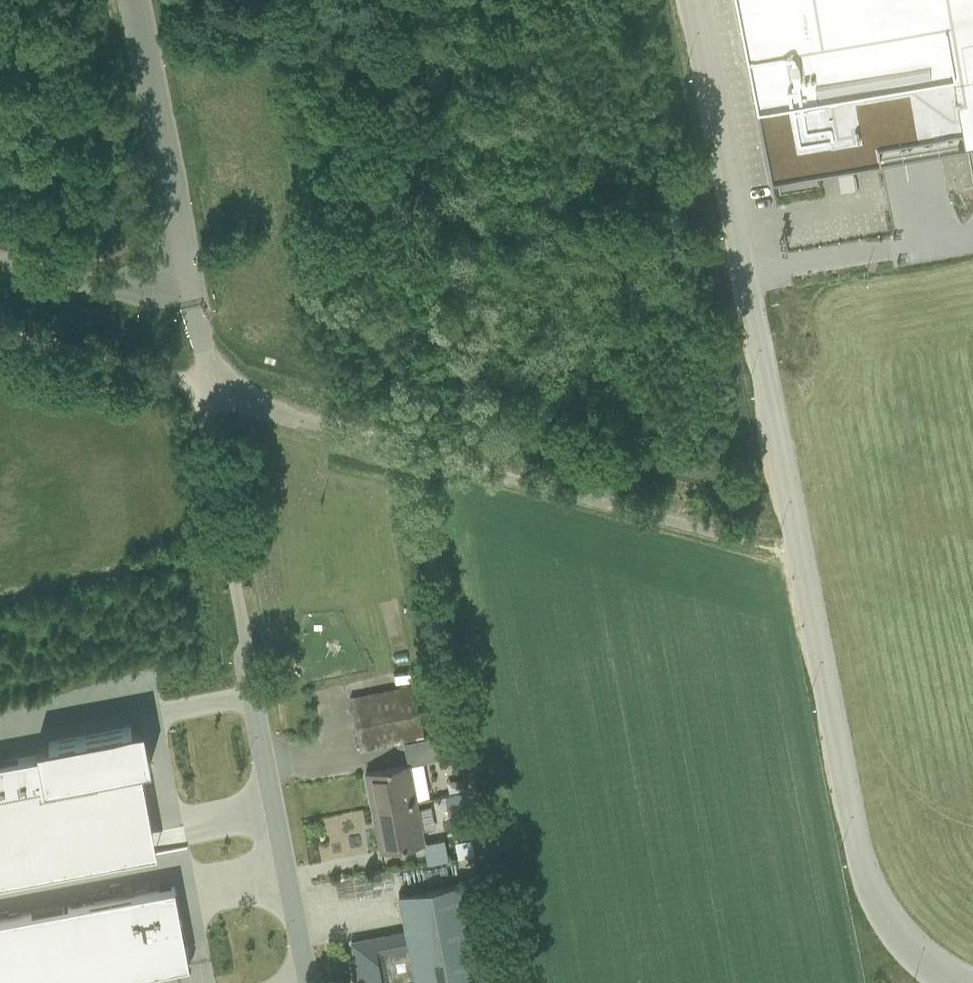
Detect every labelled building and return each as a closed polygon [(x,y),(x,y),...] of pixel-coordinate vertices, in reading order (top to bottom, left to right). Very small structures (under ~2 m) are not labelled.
[(770,172),(879,153),(876,137),(960,123),(962,134),(965,134),(972,133),(972,0),(736,0),(770,172)] [(360,751),(422,738),(413,685),(350,698),(360,751)] [(0,763),(0,883),(104,863),(100,844),(152,834),(140,768),(150,766),(143,726),(36,747),(38,756),(0,763)] [(422,762),(460,755),(455,732),(411,742),(415,764),(422,762)] [(385,770),(365,773),(368,788),(372,809),(418,800),(429,798),(422,762),(415,764),(408,765),(385,770)] [(449,846),(472,842),(464,793),(444,796),(448,814),(443,815),(449,846)] [(380,852),(427,843),(418,800),(372,809),(380,852)] [(470,917),(463,883),(398,895),(405,932),(415,982),(501,982),(491,933),(487,913),(470,917)] [(168,970),(168,969),(175,949),(185,947),(186,946),(185,945),(174,887),(0,920),(0,982),(96,982),(168,970)] [(349,960),(353,982),(415,982),(405,932),(351,942),(354,959),(349,960)]
